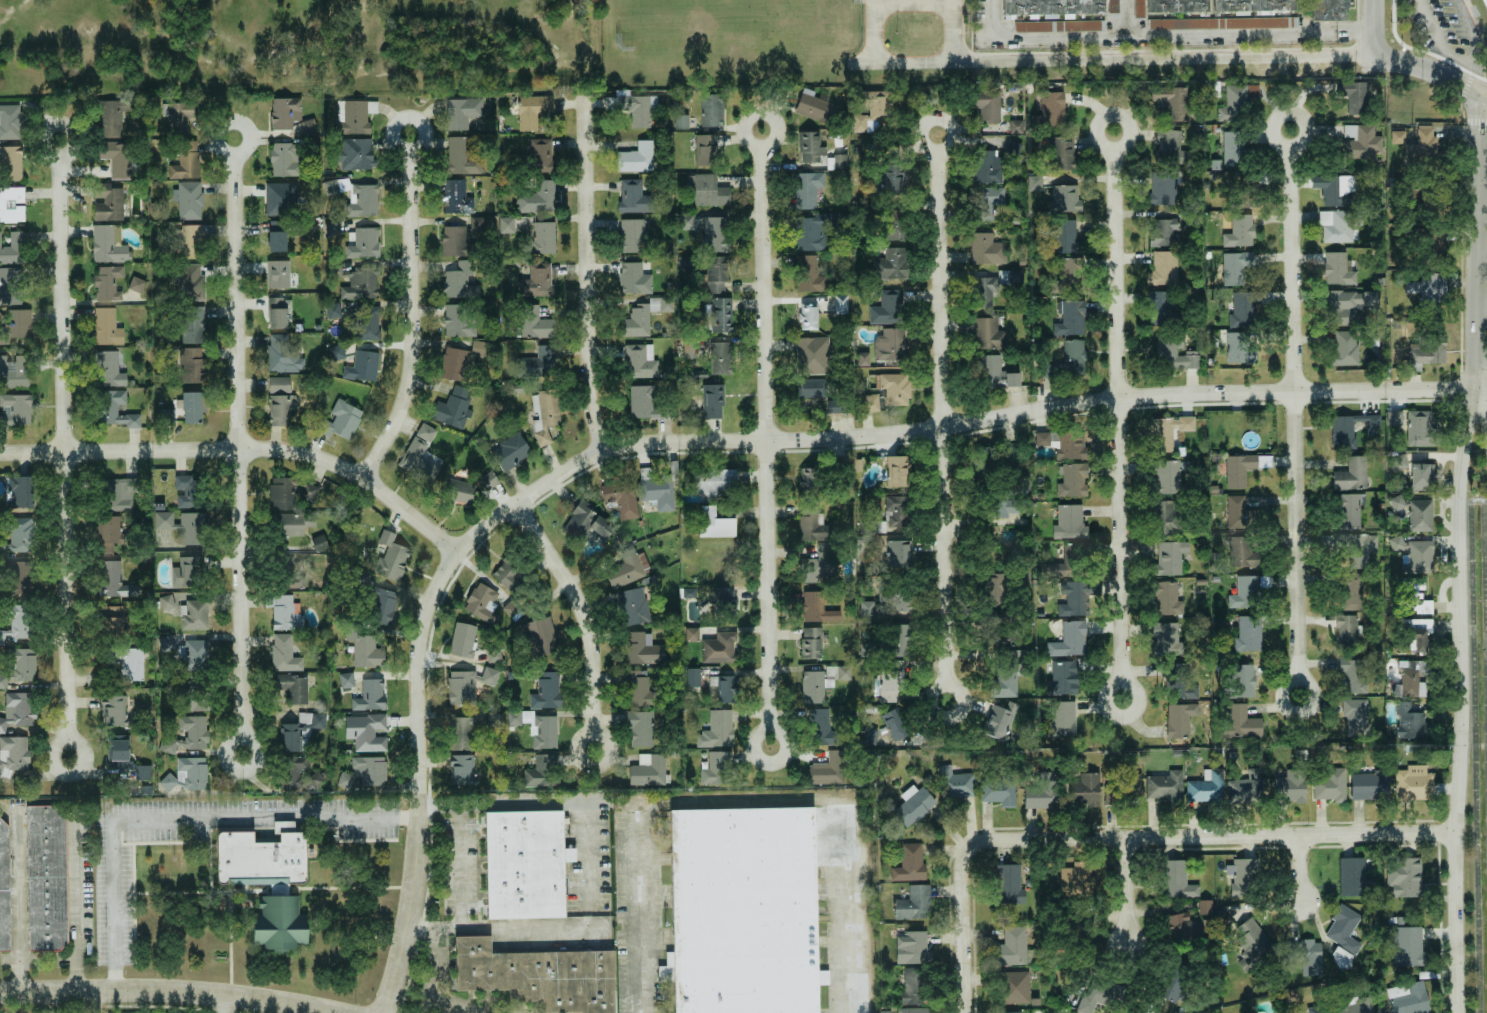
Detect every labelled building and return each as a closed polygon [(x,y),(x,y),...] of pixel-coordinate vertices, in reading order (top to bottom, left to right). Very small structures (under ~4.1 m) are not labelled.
[(1002,13),(1002,0),(1102,0),(1102,14),(1002,13)] [(1145,0),(1134,0),(1135,18),(1145,18),(1145,0)] [(1145,11),(1145,0),(1206,0),(1207,11),(1145,11)] [(1211,11),(1211,0),(1294,0),(1294,10),(1211,11)] [(1309,20),(1309,0),(1343,0),(1343,19),(1309,20)] [(1149,19),(1149,30),(1298,28),(1298,17),(1149,19)] [(1367,82),(1348,82),(1348,115),(1368,114),(1367,82)] [(1217,121),(1243,121),(1244,98),(1259,98),(1259,85),(1225,84),(1224,108),(1217,107),(1217,121)] [(972,85),(972,108),(980,109),(980,122),(999,122),(1000,86),(972,85)] [(1189,121),(1190,87),(1152,87),(1152,101),(1165,101),(1165,120),(1189,121)] [(657,95),(626,95),(626,90),(616,90),(616,97),(605,97),(605,112),(631,112),(631,128),(650,128),(650,111),(657,111),(657,95)] [(854,132),(878,132),(878,121),(892,121),(891,90),(863,91),(864,115),(853,115),(854,132)] [(839,106),(801,92),(794,112),(831,126),(839,106)] [(1064,125),(1063,92),(1041,92),(1041,116),(1033,116),(1033,126),(1064,125)] [(722,94),(701,94),(701,126),(722,126),(722,94)] [(519,131),(537,131),(537,115),(553,115),(553,96),(519,95),(519,131)] [(271,130),(292,129),(292,120),(301,120),(301,98),(271,99),(271,130)] [(447,130),(468,130),(468,118),(483,117),(482,98),(446,99),(447,130)] [(122,133),(121,111),(138,110),(138,100),(100,101),(101,134),(122,133)] [(378,101),(337,100),(337,134),(369,134),(369,113),(377,113),(378,101)] [(200,118),(200,102),(168,103),(168,133),(187,132),(187,118),(200,118)] [(22,139),(21,105),(0,105),(0,140),(22,139)] [(302,120),(303,135),(316,134),(315,119),(302,120)] [(1023,133),(1023,120),(1010,120),(1009,133),(1023,133)] [(1349,159),(1374,159),(1374,153),(1382,153),(1382,136),(1375,136),(1375,125),(1345,125),(1345,141),(1349,141),(1349,159)] [(1416,125),(1417,144),(1404,144),(1405,165),(1437,164),(1436,135),(1433,135),(1432,125),(1416,125)] [(1155,161),(1179,162),(1180,130),(1156,129),(1155,161)] [(818,163),(819,132),(799,131),(799,162),(818,163)] [(1243,165),(1242,131),(1223,132),(1223,166),(1243,165)] [(1405,131),(1391,131),(1391,144),(1405,144),(1405,131)] [(695,165),(715,165),(715,135),(696,135),(695,165)] [(373,138),(340,139),(341,170),(374,169),(373,138)] [(1074,169),(1073,138),(1049,139),(1049,170),(1074,169)] [(551,139),(529,139),(529,169),(551,169),(551,139)] [(653,171),(652,140),(637,140),(637,151),(616,151),(616,172),(653,171)] [(198,141),(179,141),(179,165),(168,165),(169,178),(199,178),(198,141)] [(300,176),(300,143),(271,143),(271,176),(300,176)] [(111,179),(131,179),(132,145),(98,144),(97,159),(111,159),(111,179)] [(4,180),(21,180),(21,146),(3,146),(4,180)] [(976,156),(974,219),(993,220),(993,204),(1003,205),(1004,157),(996,157),(997,151),(983,150),(983,157),(976,156)] [(846,168),(846,156),(827,155),(827,168),(846,168)] [(905,169),(895,170),(895,164),(881,164),(882,195),(906,194),(905,169)] [(1181,172),(1153,171),(1152,204),(1176,205),(1176,185),(1181,185),(1181,172)] [(817,209),(816,188),(825,188),(824,172),(795,173),(796,209),(817,209)] [(730,205),(730,187),(716,187),(716,174),(690,174),(691,206),(730,205)] [(1042,175),(1028,176),(1028,191),(1042,190),(1042,175)] [(1311,176),(1311,188),(1322,188),(1323,207),(1353,206),(1353,175),(1311,176)] [(377,215),(377,184),(349,185),(349,179),(324,180),(324,193),(350,193),(350,202),(346,202),(346,216),(377,215)] [(474,213),(474,196),(466,196),(465,179),(443,180),(444,213),(474,213)] [(554,212),(555,180),(535,179),(535,192),(517,192),(517,212),(554,212)] [(641,179),(619,179),(620,212),(651,211),(651,195),(642,195),(641,179)] [(201,181),(177,182),(178,220),(202,219),(201,181)] [(265,182),(264,215),(296,216),(297,183),(265,182)] [(1051,186),(1052,212),(1082,212),(1081,199),(1078,199),(1078,185),(1051,186)] [(0,187),(0,222),(24,222),(24,204),(24,187),(0,187)] [(94,220),(124,220),(123,188),(96,189),(96,200),(94,200),(94,220)] [(884,211),(884,239),(902,240),(903,211),(884,211)] [(1321,242),(1359,242),(1359,211),(1321,211),(1321,242)] [(695,214),(678,213),(678,229),(695,230),(695,214)] [(1253,215),(1232,214),(1231,234),(1223,233),(1222,246),(1252,246),(1253,215)] [(827,250),(826,228),(837,228),(836,215),(794,216),(795,251),(827,250)] [(485,217),(471,217),(470,237),(484,238),(485,217)] [(705,217),(704,252),(728,252),(729,243),(725,243),(726,217),(705,217)] [(645,218),(619,219),(621,253),(646,252),(645,218)] [(1150,246),(1181,246),(1181,232),(1178,232),(1178,219),(1151,219),(1150,246)] [(1076,241),(1076,220),(1053,221),(1054,253),(1082,252),(1082,241),(1076,241)] [(268,251),(285,252),(286,221),(268,221),(268,251)] [(340,234),(338,221),(324,223),(326,236),(340,234)] [(555,253),(555,222),(533,222),(533,254),(555,253)] [(214,244),(214,224),(181,225),(182,245),(214,244)] [(93,225),(92,261),(129,262),(129,245),(120,245),(121,225),(93,225)] [(442,256),(468,256),(467,226),(441,226),(442,256)] [(379,228),(355,227),(355,247),(345,246),(345,257),(378,258),(379,228)] [(25,263),(24,231),(9,231),(10,246),(1,246),(1,232),(0,232),(0,264),(25,263)] [(970,263),(1005,264),(1006,242),(993,242),(993,233),(971,232),(970,263)] [(873,278),(907,279),(908,247),(884,247),(884,259),(873,258),(873,278)] [(1177,252),(1153,251),(1153,272),(1146,272),(1146,284),(1177,285),(1177,252)] [(1243,285),(1243,266),(1254,266),(1254,253),(1223,252),(1223,285),(1243,285)] [(1356,284),(1356,270),(1347,270),(1347,252),(1325,252),(1325,284),(1356,284)] [(826,291),(826,276),(818,276),(818,255),(796,255),(796,292),(826,291)] [(726,256),(706,256),(707,293),(724,293),(724,280),(727,280),(726,256)] [(1060,258),(1060,281),(1051,281),(1052,293),(1084,292),(1082,257),(1060,258)] [(267,288),(289,288),(289,260),(266,260),(267,288)] [(443,271),(443,297),(479,297),(479,285),(467,285),(467,276),(473,276),(473,260),(457,260),(457,271),(443,271)] [(642,262),(621,263),(621,293),(652,293),(651,274),(642,274),(642,262)] [(206,300),(205,275),(200,275),(200,263),(178,264),(179,300),(206,300)] [(521,278),(521,296),(552,295),(551,263),(528,263),(529,278),(521,278)] [(117,277),(123,277),(123,266),(98,266),(99,274),(94,274),(95,301),(118,301),(117,277)] [(0,268),(0,305),(21,305),(20,267),(0,268)] [(378,297),(377,268),(348,269),(349,286),(339,287),(340,299),(378,297)] [(1023,270),(973,271),(974,292),(979,291),(980,307),(994,307),(993,285),(1023,284),(1023,270)] [(1404,282),(1405,293),(1420,293),(1420,303),(1445,302),(1445,273),(1419,274),(1419,282),(1404,282)] [(903,290),(880,290),(880,306),(869,306),(869,324),(903,323),(903,290)] [(1171,326),(1170,291),(1148,292),(1148,326),(1171,326)] [(1233,291),(1233,314),(1229,314),(1228,326),(1255,327),(1255,305),(1261,305),(1262,292),(1233,291)] [(1376,292),(1329,291),(1329,324),(1356,325),(1356,304),(1376,304),(1376,292)] [(835,313),(848,313),(848,295),(834,295),(835,313)] [(285,297),(268,297),(269,329),(286,328),(285,297)] [(673,311),(673,297),(649,298),(649,312),(673,311)] [(731,332),(731,298),(706,298),(707,333),(731,332)] [(1061,301),(1062,323),(1053,323),(1053,335),(1085,334),(1084,300),(1061,301)] [(326,318),(341,318),(340,302),(326,302),(326,318)] [(622,336),(650,335),(649,303),(636,303),(636,310),(621,311),(622,336)] [(476,337),(476,317),(469,316),(469,304),(445,304),(444,336),(476,337)] [(554,336),(553,319),(539,319),(539,304),(519,305),(520,338),(554,336)] [(204,306),(182,306),(183,343),(205,342),(204,306)] [(799,329),(817,330),(817,306),(800,306),(799,329)] [(123,344),(123,328),(116,328),(115,307),(94,307),(95,345),(123,344)] [(380,340),(379,307),(360,307),(361,340),(380,340)] [(1006,330),(997,330),(997,316),(977,317),(978,349),(1006,348),(1006,330)] [(1357,365),(1357,331),(1335,331),(1335,354),(1329,354),(1329,365),(1357,365)] [(1255,363),(1256,346),(1246,345),(1246,332),(1226,332),(1226,362),(1255,363)] [(1444,364),(1445,333),(1425,333),(1425,347),(1410,346),(1410,363),(1444,364)] [(300,344),(288,344),(288,334),(268,334),(268,371),(304,372),(304,358),(300,358),(300,344)] [(1198,368),(1198,351),(1185,351),(1185,355),(1177,355),(1177,348),(1183,348),(1183,335),(1156,335),(1157,369),(1198,368)] [(830,338),(796,337),(796,374),(829,374),(830,338)] [(1064,340),(1065,374),(1085,374),(1084,339),(1064,340)] [(471,351),(446,347),(441,378),(468,382),(472,354),(483,355),(485,342),(473,340),(471,351)] [(710,374),(732,374),(731,342),(710,342),(710,374)] [(652,344),(625,344),(626,377),(658,377),(657,360),(652,360),(652,344)] [(334,359),(344,355),(340,345),(330,349),(334,359)] [(517,377),(557,376),(556,355),(549,355),(549,345),(537,345),(537,357),(517,358),(517,377)] [(179,348),(179,383),(207,382),(207,358),(202,359),(201,347),(179,348)] [(353,367),(343,366),(342,379),(377,380),(378,352),(354,350),(353,367)] [(126,386),(126,373),(118,373),(118,351),(94,351),(94,386),(126,386)] [(29,388),(29,355),(15,355),(15,362),(6,362),(6,355),(0,355),(0,388),(29,388)] [(1001,355),(979,355),(979,387),(1019,387),(1019,372),(1001,372),(1001,355)] [(1042,378),(1064,377),(1064,364),(1042,365),(1042,378)] [(879,373),(879,405),(909,406),(910,374),(879,373)] [(269,393),(290,393),(290,377),(268,377),(269,393)] [(826,378),(798,379),(798,398),(826,397),(826,378)] [(430,419),(462,430),(466,417),(463,416),(472,391),(454,384),(447,405),(437,401),(430,419)] [(702,419),(723,419),(723,384),(702,385),(702,419)] [(670,418),(670,404),(654,404),(654,385),(630,385),(630,418),(670,418)] [(140,426),(140,414),(118,414),(117,404),(126,404),(126,390),(98,391),(98,427),(140,426)] [(560,424),(559,391),(531,392),(532,412),(539,412),(540,420),(534,420),(535,445),(553,445),(553,425),(560,424)] [(205,392),(182,392),(182,424),(202,424),(202,413),(205,413),(205,392)] [(0,394),(0,425),(31,424),(31,394),(0,394)] [(857,395),(858,412),(878,411),(877,394),(857,395)] [(296,410),(296,395),(269,395),(268,426),(290,426),(290,410),(296,410)] [(363,411),(338,399),(328,421),(322,418),(315,431),(330,438),(332,432),(349,441),(363,411)] [(1402,425),(1402,411),(1386,411),(1387,425),(1402,425)] [(1431,411),(1407,411),(1407,447),(1436,446),(1436,428),(1431,428),(1431,411)] [(1380,415),(1331,416),(1332,447),(1354,447),(1354,422),(1367,422),(1367,435),(1373,434),(1373,429),(1380,429),(1380,415)] [(1170,439),(1171,419),(1153,418),(1152,438),(1170,439)] [(398,466),(430,484),(439,467),(422,457),(436,430),(421,422),(398,466)] [(1079,444),(1080,432),(1033,432),(1033,447),(1056,447),(1055,458),(1087,459),(1087,445),(1079,444)] [(510,434),(510,461),(525,461),(525,434),(510,434)] [(1409,468),(1404,453),(1391,457),(1395,471),(1409,468)] [(1226,489),(1246,488),(1246,468),(1272,468),(1272,455),(1225,456),(1226,489)] [(908,456),(886,457),(887,487),(909,486),(908,456)] [(1332,490),(1367,489),(1366,456),(1347,456),(1347,471),(1332,471),(1332,490)] [(1180,493),(1179,460),(1158,460),(1159,494),(1180,493)] [(1433,464),(1411,463),(1411,490),(1433,490),(1433,464)] [(1057,496),(1086,497),(1087,464),(1060,464),(1060,483),(1057,483),(1057,496)] [(800,468),(800,495),(817,496),(818,468),(800,468)] [(736,470),(691,471),(691,494),(736,493),(736,470)] [(499,484),(492,471),(479,477),(485,490),(499,484)] [(33,508),(31,476),(0,477),(0,499),(6,498),(7,509),(33,508)] [(177,508),(199,507),(198,476),(174,477),(175,492),(177,492),(177,508)] [(272,509),(299,510),(300,483),(296,483),(296,478),(273,477),(272,509)] [(639,478),(640,504),(656,503),(657,511),(673,510),(672,477),(639,478)] [(132,510),(131,497),(141,496),(140,478),(101,479),(102,511),(132,510)] [(473,479),(446,480),(447,503),(473,501),(473,479)] [(602,503),(616,501),(618,520),(637,518),(633,481),(600,484),(602,503)] [(1336,529),(1359,529),(1360,504),(1365,504),(1365,494),(1336,494),(1336,529)] [(1244,495),(1227,496),(1227,529),(1258,528),(1258,509),(1245,510),(1244,495)] [(1432,500),(1403,500),(1403,496),(1391,496),(1391,509),(1408,509),(1409,532),(1432,531),(1432,500)] [(987,498),(986,520),(1005,521),(1006,499),(987,498)] [(1180,534),(1179,500),(1155,501),(1156,535),(1180,534)] [(560,526),(579,545),(594,531),(603,539),(612,530),(584,502),(560,526)] [(1082,504),(1057,505),(1057,525),(1052,525),(1052,538),(1088,538),(1088,524),(1082,525),(1082,504)] [(735,536),(735,518),(716,518),(716,505),(698,505),(698,537),(735,536)] [(156,547),(206,546),(205,512),(179,513),(180,524),(173,524),(173,511),(155,512),(156,547)] [(277,536),(304,536),(304,526),(316,526),(315,513),(277,514),(277,536)] [(836,539),(835,524),(817,525),(817,514),(798,515),(799,540),(836,539)] [(121,516),(98,516),(98,543),(124,544),(124,532),(120,532),(121,516)] [(33,554),(34,518),(11,517),(10,542),(0,541),(0,553),(33,554)] [(392,543),(396,534),(382,529),(375,547),(381,550),(373,572),(398,582),(411,550),(392,543)] [(315,552),(328,548),(324,534),(311,538),(315,552)] [(1346,568),(1368,568),(1368,550),(1377,550),(1378,534),(1334,534),(1334,553),(1347,553),(1346,568)] [(1256,567),(1256,536),(1229,536),(1230,568),(1256,567)] [(1402,573),(1433,572),(1433,540),(1402,541),(1401,537),(1390,537),(1390,552),(1402,552),(1402,573)] [(908,541),(886,541),(886,567),(909,567),(908,541)] [(1188,542),(1157,542),(1158,564),(1151,564),(1152,575),(1182,574),(1181,553),(1188,553),(1188,542)] [(802,583),(838,581),(835,544),(817,545),(818,558),(800,559),(802,583)] [(1043,575),(1084,576),(1085,544),(1063,544),(1063,564),(1044,563),(1043,575)] [(643,553),(637,555),(633,547),(619,553),(622,561),(603,569),(612,589),(651,573),(643,553)] [(202,556),(175,557),(176,587),(203,586),(202,556)] [(507,559),(491,573),(509,592),(525,577),(507,559)] [(120,561),(97,561),(98,597),(140,596),(139,584),(121,585),(120,561)] [(984,600),(1002,601),(1003,574),(984,573),(984,600)] [(1258,575),(1236,576),(1237,594),(1227,594),(1228,608),(1258,607),(1258,575)] [(1341,610),(1362,610),(1361,576),(1340,576),(1341,610)] [(1431,614),(1432,600),(1421,600),(1421,590),(1424,590),(1424,581),(1399,580),(1398,610),(1416,611),(1416,613),(1431,614)] [(492,613),(498,604),(494,602),(499,593),(478,581),(462,608),(495,626),(500,617),(492,613)] [(1089,615),(1088,595),(1101,594),(1100,581),(1060,581),(1060,594),(1065,594),(1066,603),(1057,603),(1057,616),(1089,615)] [(1183,615),(1182,600),(1177,601),(1176,582),(1153,582),(1154,616),(1183,615)] [(390,626),(399,593),(377,587),(368,619),(390,626)] [(624,624),(649,623),(647,588),(623,589),(624,624)] [(708,588),(708,607),(734,608),(735,590),(708,588)] [(802,622),(840,621),(840,610),(823,611),(823,592),(801,592),(802,622)] [(879,613),(902,613),(903,593),(879,592),(879,613)] [(181,630),(208,629),(207,600),(190,600),(189,593),(160,594),(161,614),(181,613),(181,630)] [(292,594),(271,595),(272,630),(302,630),(301,603),(292,603),(292,594)] [(861,616),(875,615),(874,601),(860,601),(861,616)] [(29,605),(9,605),(9,630),(0,630),(0,645),(4,645),(4,637),(29,637),(29,605)] [(122,606),(101,606),(102,636),(122,636),(122,606)] [(986,622),(1004,623),(1004,608),(986,608),(986,622)] [(1356,615),(1336,615),(1336,648),(1357,647),(1356,615)] [(531,656),(558,648),(549,616),(522,624),(531,656)] [(1261,616),(1236,616),(1237,651),(1262,650),(1261,616)] [(1431,619),(1403,619),(1403,632),(1408,632),(1408,651),(1427,651),(1426,634),(1431,634),(1431,619)] [(469,659),(478,627),(456,621),(448,653),(469,659)] [(1085,621),(1062,621),(1062,642),(1046,642),(1047,655),(1085,655),(1085,621)] [(1178,622),(1153,623),(1153,655),(1182,655),(1182,642),(1178,642),(1178,622)] [(698,627),(685,628),(685,641),(699,641),(698,627)] [(820,658),(820,628),(802,627),(802,658),(820,658)] [(375,632),(347,633),(348,640),(353,640),(354,667),(384,666),(383,648),(375,648),(375,632)] [(627,664),(665,664),(664,644),(652,645),(651,632),(627,632),(627,664)] [(735,633),(715,632),(715,639),(702,639),(702,662),(734,663),(735,633)] [(272,670),(303,671),(304,657),(293,657),(293,634),(273,633),(272,670)] [(157,638),(162,652),(175,648),(171,634),(157,638)] [(208,639),(185,640),(185,646),(179,646),(179,671),(208,670),(208,639)] [(501,662),(501,646),(486,647),(487,662),(501,662)] [(143,681),(143,649),(106,648),(105,663),(120,664),(120,681),(143,681)] [(6,672),(0,672),(0,689),(7,689),(7,680),(35,681),(35,649),(6,649),(6,672)] [(1365,693),(1365,659),(1340,660),(1341,693),(1365,693)] [(880,692),(883,692),(883,702),(901,703),(903,661),(882,660),(880,692)] [(1428,661),(1397,660),(1397,674),(1400,674),(1400,684),(1391,684),(1391,696),(1424,697),(1424,678),(1428,678),(1428,661)] [(1052,662),(1052,682),(1048,682),(1048,694),(1077,694),(1076,661),(1052,662)] [(1197,686),(1187,686),(1188,664),(1166,663),(1165,698),(1197,698),(1197,686)] [(1017,697),(1016,664),(992,665),(992,697),(1017,697)] [(1230,698),(1255,697),(1253,664),(1229,665),(1230,698)] [(851,666),(837,666),(837,679),(851,680),(851,666)] [(701,668),(687,668),(687,687),(701,687),(701,668)] [(448,705),(475,704),(474,671),(448,671),(448,705)] [(530,708),(560,708),(559,671),(539,672),(539,694),(529,694),(530,708)] [(802,704),(824,703),(823,684),(824,684),(824,671),(802,671),(802,704)] [(339,673),(340,688),(354,687),(353,672),(339,673)] [(718,703),(736,703),(735,675),(709,676),(709,686),(718,686),(718,703)] [(648,677),(627,677),(628,707),(657,706),(656,691),(648,691),(648,677)] [(307,704),(307,678),(277,678),(277,689),(288,689),(288,704),(307,704)] [(352,710),(384,710),(383,679),(362,679),(362,698),(351,698),(352,710)] [(182,711),(213,711),(212,688),(181,689),(182,711)] [(6,732),(6,725),(33,726),(34,693),(5,692),(5,717),(0,717),(0,732),(6,732)] [(126,695),(101,696),(102,726),(126,726),(126,695)] [(1343,699),(1344,736),(1368,736),(1367,699),(1343,699)] [(1043,737),(1076,736),(1075,701),(1051,702),(1051,723),(1043,724),(1043,737)] [(1410,701),(1396,701),(1397,739),(1427,738),(1426,712),(1410,713),(1410,701)] [(1166,738),(1189,739),(1189,705),(1167,704),(1166,738)] [(1246,704),(1226,704),(1226,737),(1261,737),(1261,718),(1246,718),(1246,704)] [(981,734),(1005,741),(1014,712),(990,705),(981,734)] [(908,735),(896,708),(880,715),(893,742),(908,735)] [(696,747),(733,746),(732,709),(709,709),(709,732),(696,732),(696,747)] [(557,748),(556,716),(533,716),(533,711),(522,711),(522,722),(531,722),(532,749),(557,748)] [(652,711),(628,712),(629,747),(653,746),(652,711)] [(310,751),(310,729),(325,729),(325,713),(298,713),(298,723),(281,723),(281,751),(310,751)] [(386,751),(386,736),(375,736),(375,729),(386,729),(386,715),(344,715),(344,739),(354,739),(355,752),(386,751)] [(207,716),(180,716),(180,739),(160,739),(160,753),(176,753),(176,748),(207,748),(207,716)] [(453,751),(479,750),(478,738),(472,738),(471,727),(476,727),(475,716),(451,717),(453,751)] [(0,736),(0,777),(10,777),(10,770),(28,770),(28,737),(0,736)] [(108,767),(129,766),(128,740),(107,740),(108,767)] [(809,784),(845,784),(845,750),(828,750),(828,763),(808,764),(809,784)] [(730,751),(708,751),(708,768),(701,768),(701,783),(730,784),(730,751)] [(523,768),(523,787),(557,786),(556,753),(534,754),(535,768),(523,768)] [(449,755),(450,784),(479,783),(478,754),(449,755)] [(638,765),(629,765),(629,785),(666,785),(665,754),(638,754),(638,765)] [(307,756),(281,757),(282,790),(301,790),(301,770),(308,769),(307,756)] [(351,757),(352,772),(338,773),(339,787),(352,787),(352,777),(361,777),(361,786),(386,785),(385,756),(351,757)] [(206,757),(177,757),(176,775),(162,775),(162,789),(206,789),(206,757)] [(1434,799),(1434,773),(1426,773),(1426,764),(1406,765),(1406,769),(1396,770),(1397,799),(1434,799)] [(134,780),(151,780),(151,765),(135,765),(134,780)] [(940,798),(975,797),(974,773),(951,774),(951,765),(939,765),(940,798)] [(1248,768),(1248,779),(1227,780),(1228,803),(1262,801),(1261,768),(1248,768)] [(1346,803),(1345,768),(1324,768),(1325,774),(1312,775),(1313,800),(1334,799),(1334,803),(1346,803)] [(1182,769),(1168,770),(1168,776),(1145,776),(1146,799),(1168,799),(1168,803),(1183,803),(1182,769)] [(1186,801),(1223,802),(1223,769),(1203,769),(1203,781),(1187,780),(1186,801)] [(1024,808),(1058,807),(1058,771),(1038,772),(1038,786),(1023,786),(1024,808)] [(1389,772),(1351,772),(1350,799),(1388,799),(1389,772)] [(1099,773),(1079,773),(1079,781),(1068,781),(1068,807),(1099,806),(1099,773)] [(1104,785),(1105,805),(1141,805),(1141,773),(1128,774),(1128,785),(1104,785)] [(1273,777),(1274,802),(1305,802),(1305,777),(1273,777)] [(1001,801),(1001,808),(1016,807),(1015,780),(981,781),(981,802),(1001,801)] [(935,804),(915,782),(900,796),(904,801),(892,811),(908,829),(935,804)] [(23,807),(65,807),(66,941),(59,950),(28,952),(23,807)] [(483,810),(485,913),(565,914),(563,807),(483,810)] [(816,808),(817,1012),(672,1012),(667,811),(816,808)] [(9,950),(0,951),(0,819),(7,826),(9,950)] [(217,833),(253,831),(252,843),(280,841),(280,832),(307,832),(306,880),(287,882),(286,896),(297,895),(297,913),(306,914),(307,944),(299,945),(299,952),(261,950),(261,945),(249,945),(249,915),(259,915),(258,896),(270,895),(269,883),(217,884),(217,833)] [(890,881),(924,880),(923,843),(901,843),(901,867),(890,867),(890,881)] [(1364,879),(1363,857),(1339,858),(1340,896),(1373,895),(1373,879),(1364,879)] [(1422,897),(1421,858),(1388,859),(1389,897),(1422,897)] [(1231,875),(1232,898),(1255,897),(1254,859),(1232,859),(1232,865),(1225,865),(1226,875),(1231,875)] [(1199,897),(1199,884),(1186,885),(1186,860),(1161,860),(1161,898),(1199,897)] [(1091,897),(1091,889),(1095,889),(1095,875),(1090,875),(1090,862),(1073,862),(1073,868),(1058,868),(1057,897),(1091,897)] [(996,903),(1025,904),(1025,889),(1020,889),(1021,865),(997,865),(996,903)] [(929,885),(908,885),(908,899),(894,899),(894,919),(930,918),(929,885)] [(1361,915),(1340,904),(1323,936),(1356,954),(1362,943),(1349,937),(1361,915)] [(1200,935),(1197,919),(1189,920),(1187,912),(1168,916),(1173,940),(1200,935)] [(1273,945),(1252,919),(1230,937),(1247,957),(1238,964),(1243,970),(1273,945)] [(995,965),(1027,964),(1025,926),(1003,927),(1004,944),(995,944),(995,965)] [(1396,966),(1422,965),(1421,926),(1395,927),(1396,966)] [(896,964),(928,963),(927,931),(905,931),(906,936),(896,936),(896,964)] [(612,953),(614,1012),(579,1012),(579,1011),(546,1012),(544,1001),(508,1003),(506,989),(456,991),(453,940),(488,938),(489,955),(612,953)] [(1301,976),(1322,976),(1320,940),(1300,940),(1301,976)] [(1333,952),(1337,971),(1353,968),(1348,948),(1333,952)] [(1191,971),(1173,962),(1156,993),(1174,1002),(1191,971)] [(903,1005),(925,1004),(924,968),(902,968),(903,1005)] [(1029,971),(1000,972),(1002,1004),(1030,1003),(1029,971)] [(1122,1009),(1128,987),(1088,975),(1077,1011),(1082,1012),(1092,1012),(1096,1001),(1122,1009)] [(1423,981),(1386,988),(1391,1012),(1429,1012),(1423,981)] [(1371,998),(1333,1005),(1334,1012),(1374,1012),(1371,998)] [(1324,1005),(1306,1009),(1307,1012),(1326,1012),(1324,1005)]
